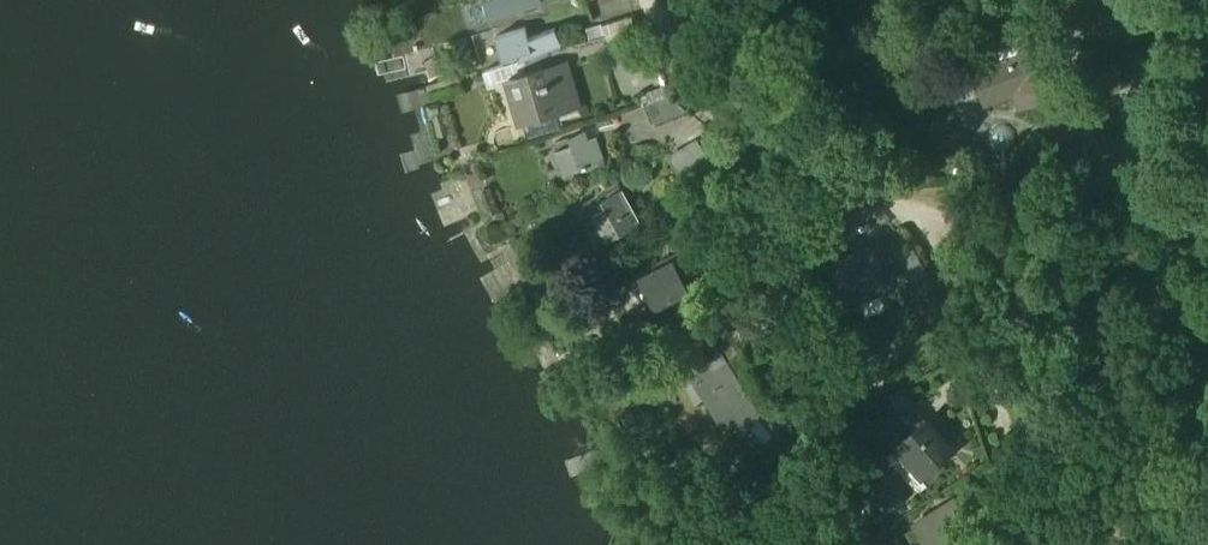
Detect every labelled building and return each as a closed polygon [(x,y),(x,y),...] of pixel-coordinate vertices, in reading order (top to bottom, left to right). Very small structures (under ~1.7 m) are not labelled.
[(488,17),(542,1),(542,0),(483,0),(488,17)] [(935,18),(940,34),(954,29),(949,14),(935,18)] [(518,53),(521,60),(562,43),(556,28),(529,38),(526,28),(496,37),(502,58),(518,53)] [(609,39),(617,67),(643,59),(635,32),(609,39)] [(1014,90),(1020,105),(1062,90),(1051,61),(1060,58),(1056,47),(1047,50),(1044,41),(1000,57),(994,41),(973,49),(979,65),(972,67),(985,101),(1014,90)] [(567,58),(544,64),(548,79),(572,72),(567,58)] [(511,80),(521,116),(550,108),(551,113),(557,111),(581,104),(572,72),(548,79),(544,64),(525,70),(527,75),(511,80)] [(644,101),(651,120),(686,107),(670,91),(644,101)] [(562,126),(557,111),(551,113),(550,108),(521,116),(527,136),(562,126)] [(555,141),(558,148),(564,146),(572,169),(574,175),(605,163),(603,157),(604,157),(595,135),(584,139),(581,130),(569,136),(555,141)] [(564,172),(572,169),(564,146),(558,148),(555,149),(564,172)] [(660,177),(671,195),(695,181),(684,163),(660,177)] [(593,211),(607,237),(627,227),(640,220),(623,187),(603,197),(606,204),(593,211)] [(597,242),(599,247),(629,232),(627,227),(607,237),(597,242)] [(837,254),(850,289),(885,277),(873,242),(837,254)] [(647,290),(653,301),(673,291),(676,295),(692,287),(690,282),(693,281),(679,254),(639,274),(645,285),(643,286),(645,291),(647,290)] [(681,358),(725,427),(733,422),(744,414),(750,424),(762,415),(750,398),(725,358),(714,365),(715,365),(709,369),(705,364),(708,362),(699,347),(681,358)] [(884,432),(894,444),(926,416),(916,404),(884,432)] [(783,443),(762,415),(750,424),(744,414),(733,422),(742,432),(747,428),(777,448),(783,443)] [(918,471),(919,472),(951,444),(926,416),(894,444),(895,445),(900,441),(923,466),(918,471)] [(895,445),(918,471),(923,466),(900,441),(895,445)] [(765,457),(774,469),(792,455),(783,443),(777,448),(765,457)] [(917,520),(927,535),(959,516),(960,517),(965,514),(954,496),(917,520)] [(933,544),(977,544),(960,517),(959,516),(927,535),(933,544)] [(887,544),(890,544),(898,538),(885,522),(875,531),(887,544)]
